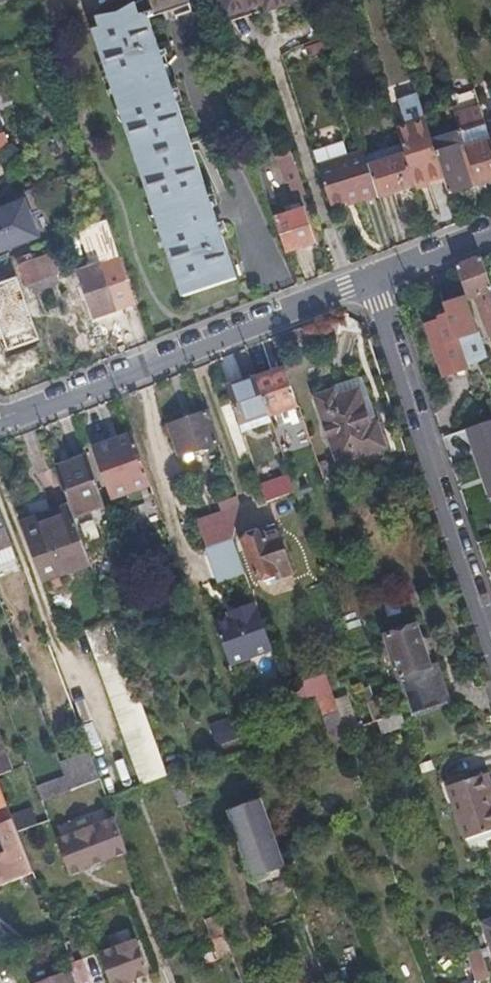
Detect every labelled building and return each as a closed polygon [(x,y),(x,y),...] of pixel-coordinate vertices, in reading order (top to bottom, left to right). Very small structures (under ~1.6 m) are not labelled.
[(187,0),(139,0),(116,13),(96,16),(100,27),(92,31),(182,296),(235,277),(148,18),(189,4),(187,0)] [(245,10),(242,0),(221,0),(225,16),(245,10)] [(245,10),(262,5),(275,0),(277,7),(297,1),(297,0),(242,0),(245,10)] [(275,0),(262,5),(264,11),(277,7),(275,0)] [(401,146),(414,186),(443,177),(431,139),(417,95),(398,101),(405,126),(396,130),(399,138),(401,146)] [(477,184),(490,180),(490,143),(486,126),(484,119),(459,127),(460,131),(475,179),(477,184)] [(443,177),(448,193),(469,187),(468,181),(475,179),(460,131),(431,139),(443,177)] [(362,149),(363,151),(365,158),(401,146),(399,138),(362,149)] [(377,194),(378,197),(414,186),(401,146),(365,158),(377,194)] [(295,195),(305,192),(292,150),(277,155),(286,181),(290,181),(295,195)] [(314,168),(326,205),(341,200),(349,198),(351,203),(377,194),(365,158),(363,151),(314,168)] [(258,170),(270,204),(276,202),(264,169),(258,170)] [(349,198),(341,200),(343,206),(351,203),(349,198)] [(36,236),(23,204),(0,212),(0,250),(36,236)] [(274,217),(286,252),(313,241),(303,208),(294,211),(292,206),(286,207),(287,213),(274,217)] [(94,317),(133,303),(105,220),(78,231),(92,268),(78,273),(94,317)] [(18,298),(16,291),(54,276),(46,255),(40,257),(38,251),(0,266),(0,312),(4,323),(25,316),(18,298)] [(480,258),(455,268),(467,300),(473,298),(488,338),(490,337),(490,290),(490,288),(480,258)] [(16,291),(18,298),(57,281),(54,276),(16,291)] [(426,327),(442,377),(467,369),(456,341),(474,335),(462,299),(443,307),(447,319),(426,327)] [(309,346),(301,327),(274,337),(281,357),(309,346)] [(298,407),(285,368),(255,379),(268,417),(298,407)] [(268,417),(255,379),(228,388),(243,433),(270,424),(268,417)] [(384,447),(362,383),(317,399),(338,462),(384,447)] [(217,443),(207,412),(169,427),(179,457),(217,443)] [(466,429),(489,498),(490,498),(490,420),(466,429)] [(150,481),(133,435),(98,448),(114,492),(150,481)] [(86,451),(55,461),(69,501),(73,513),(104,502),(102,496),(86,451)] [(327,463),(317,465),(324,484),(333,481),(327,463)] [(417,485),(411,465),(402,468),(408,489),(417,485)] [(289,478),(262,488),(266,500),(293,491),(289,478)] [(198,519),(208,546),(209,546),(234,537),(238,501),(235,494),(218,500),(224,511),(198,519)] [(73,513),(69,501),(22,517),(43,578),(91,563),(73,513)] [(20,561),(0,507),(0,568),(20,561)] [(257,575),(288,565),(276,529),(244,541),(257,575)] [(234,537),(209,546),(216,565),(239,556),(234,542),(234,537)] [(272,648),(255,601),(235,609),(236,613),(229,616),(215,621),(230,664),(272,648)] [(154,736),(112,621),(87,630),(142,784),(168,775),(154,736)] [(427,663),(414,626),(380,637),(405,713),(448,698),(436,661),(427,663)] [(287,686),(276,690),(282,704),(317,694),(333,736),(346,732),(325,673),(287,686)] [(273,681),(276,690),(287,686),(283,678),(273,681)] [(238,737),(230,717),(206,725),(214,746),(238,737)] [(12,772),(0,742),(0,777),(12,772)] [(101,778),(91,751),(60,762),(65,775),(70,788),(101,778)] [(180,809),(196,804),(185,773),(169,778),(180,809)] [(43,799),(70,788),(65,775),(38,785),(43,799)] [(488,776),(448,789),(465,841),(490,832),(490,784),(488,776)] [(12,820),(11,816),(0,786),(0,824),(12,820)] [(287,867),(279,843),(263,799),(233,810),(240,832),(246,830),(250,839),(245,846),(256,877),(287,867)] [(50,818),(44,803),(11,816),(12,820),(16,831),(50,818)] [(94,823),(57,837),(72,874),(84,870),(83,868),(107,859),(94,823)] [(17,845),(0,852),(0,885),(28,875),(17,845)] [(227,938),(219,917),(209,921),(216,942),(227,938)] [(101,950),(113,982),(127,982),(128,982),(127,981),(151,972),(137,936),(101,950)] [(490,976),(480,947),(464,952),(475,981),(490,976)] [(71,974),(46,982),(74,982),(71,974)]
